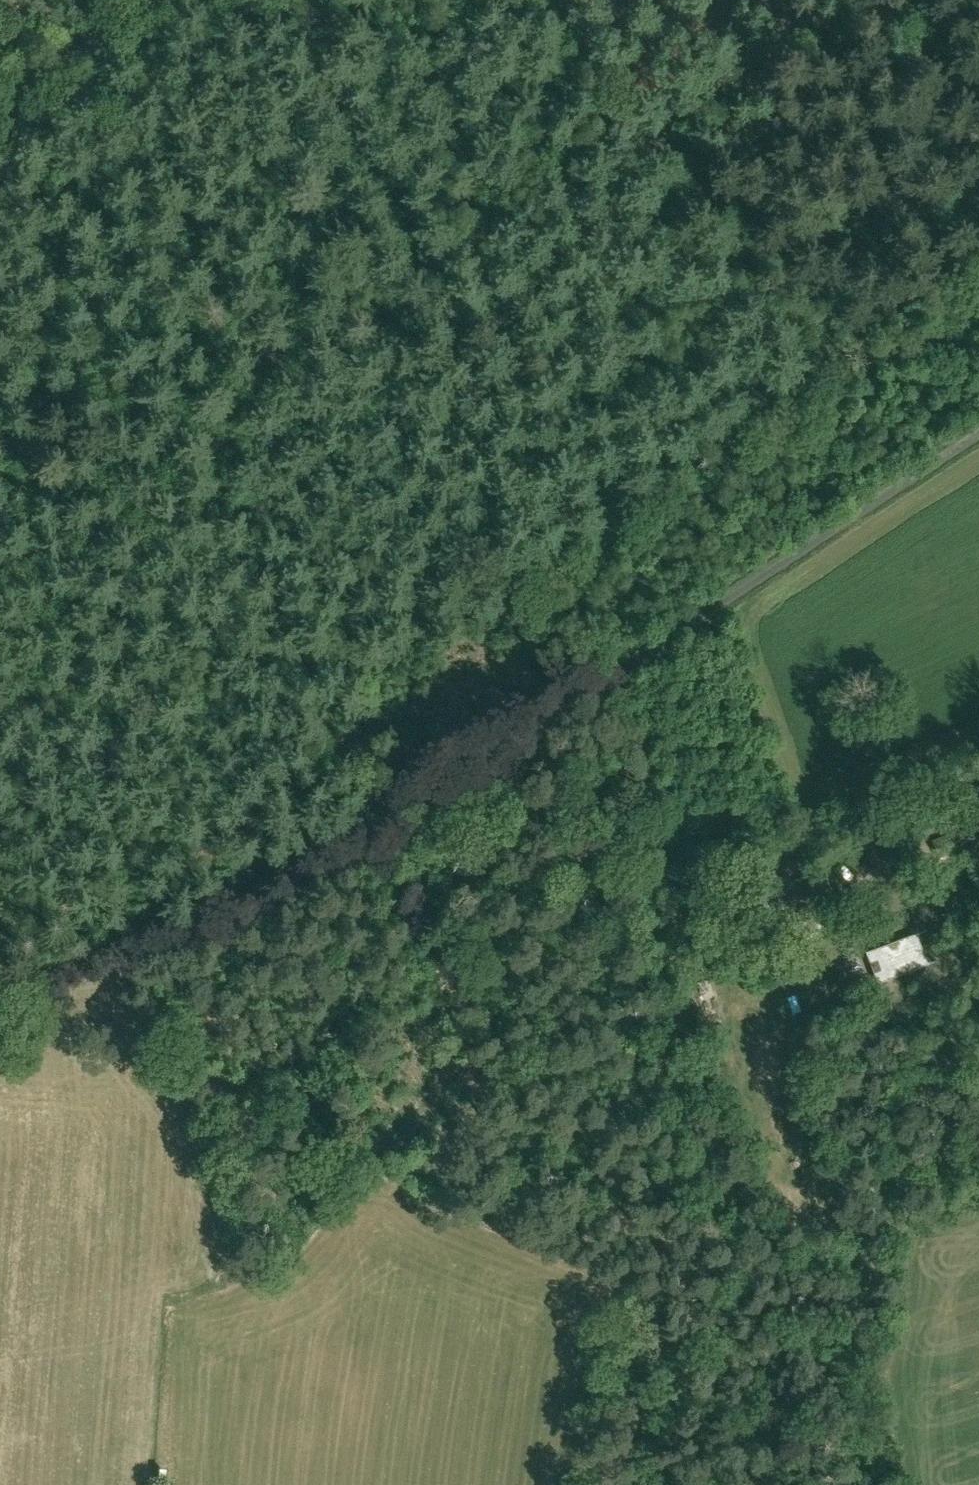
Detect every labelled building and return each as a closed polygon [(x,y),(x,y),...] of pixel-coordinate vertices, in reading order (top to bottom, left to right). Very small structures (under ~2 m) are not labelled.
[(861,847),(846,862),(864,880),(879,865),(861,847)] [(917,935),(866,954),(878,985),(928,966),(917,935)]
